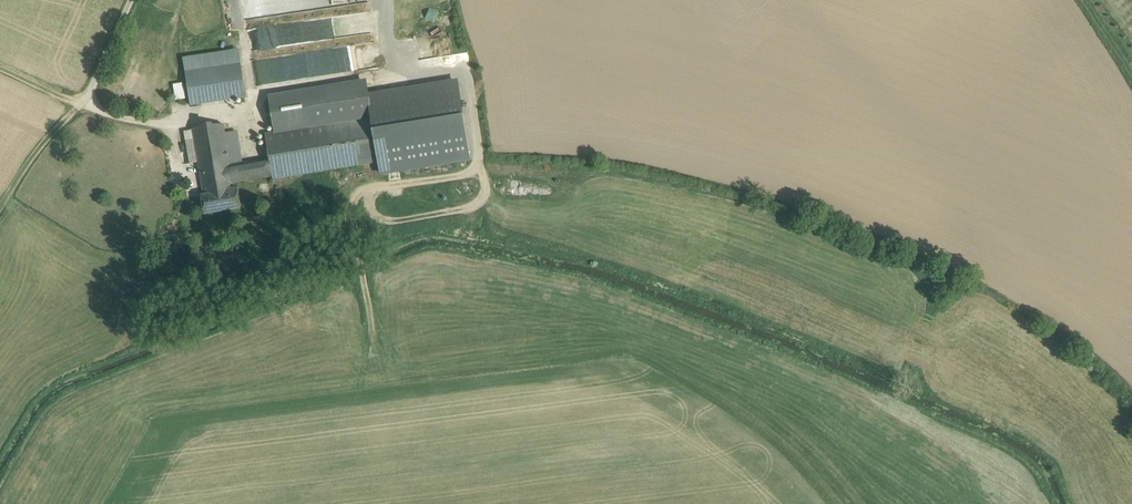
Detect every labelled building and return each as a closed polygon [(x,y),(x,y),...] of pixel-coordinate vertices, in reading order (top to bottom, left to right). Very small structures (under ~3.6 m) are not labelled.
[(239,50),(183,59),(186,73),(241,64),(239,50)] [(241,64),(186,73),(191,106),(246,97),(241,64)] [(459,76),(367,91),(371,116),(379,163),(381,173),(473,159),(459,76)] [(175,84),(177,100),(187,98),(184,82),(175,84)] [(271,87),(258,88),(258,95),(271,93),(271,87)] [(371,116),(327,123),(334,170),(379,163),(371,116)] [(224,124),(193,129),(195,139),(187,140),(191,164),(199,162),(203,187),(232,181),(233,184),(272,177),(269,159),(230,166),(224,124)] [(327,124),(265,134),(269,159),(272,177),(273,180),(334,170),(327,124)] [(232,181),(203,187),(205,195),(201,196),(205,215),(241,208),(238,188),(234,189),(233,184),(232,181)]
